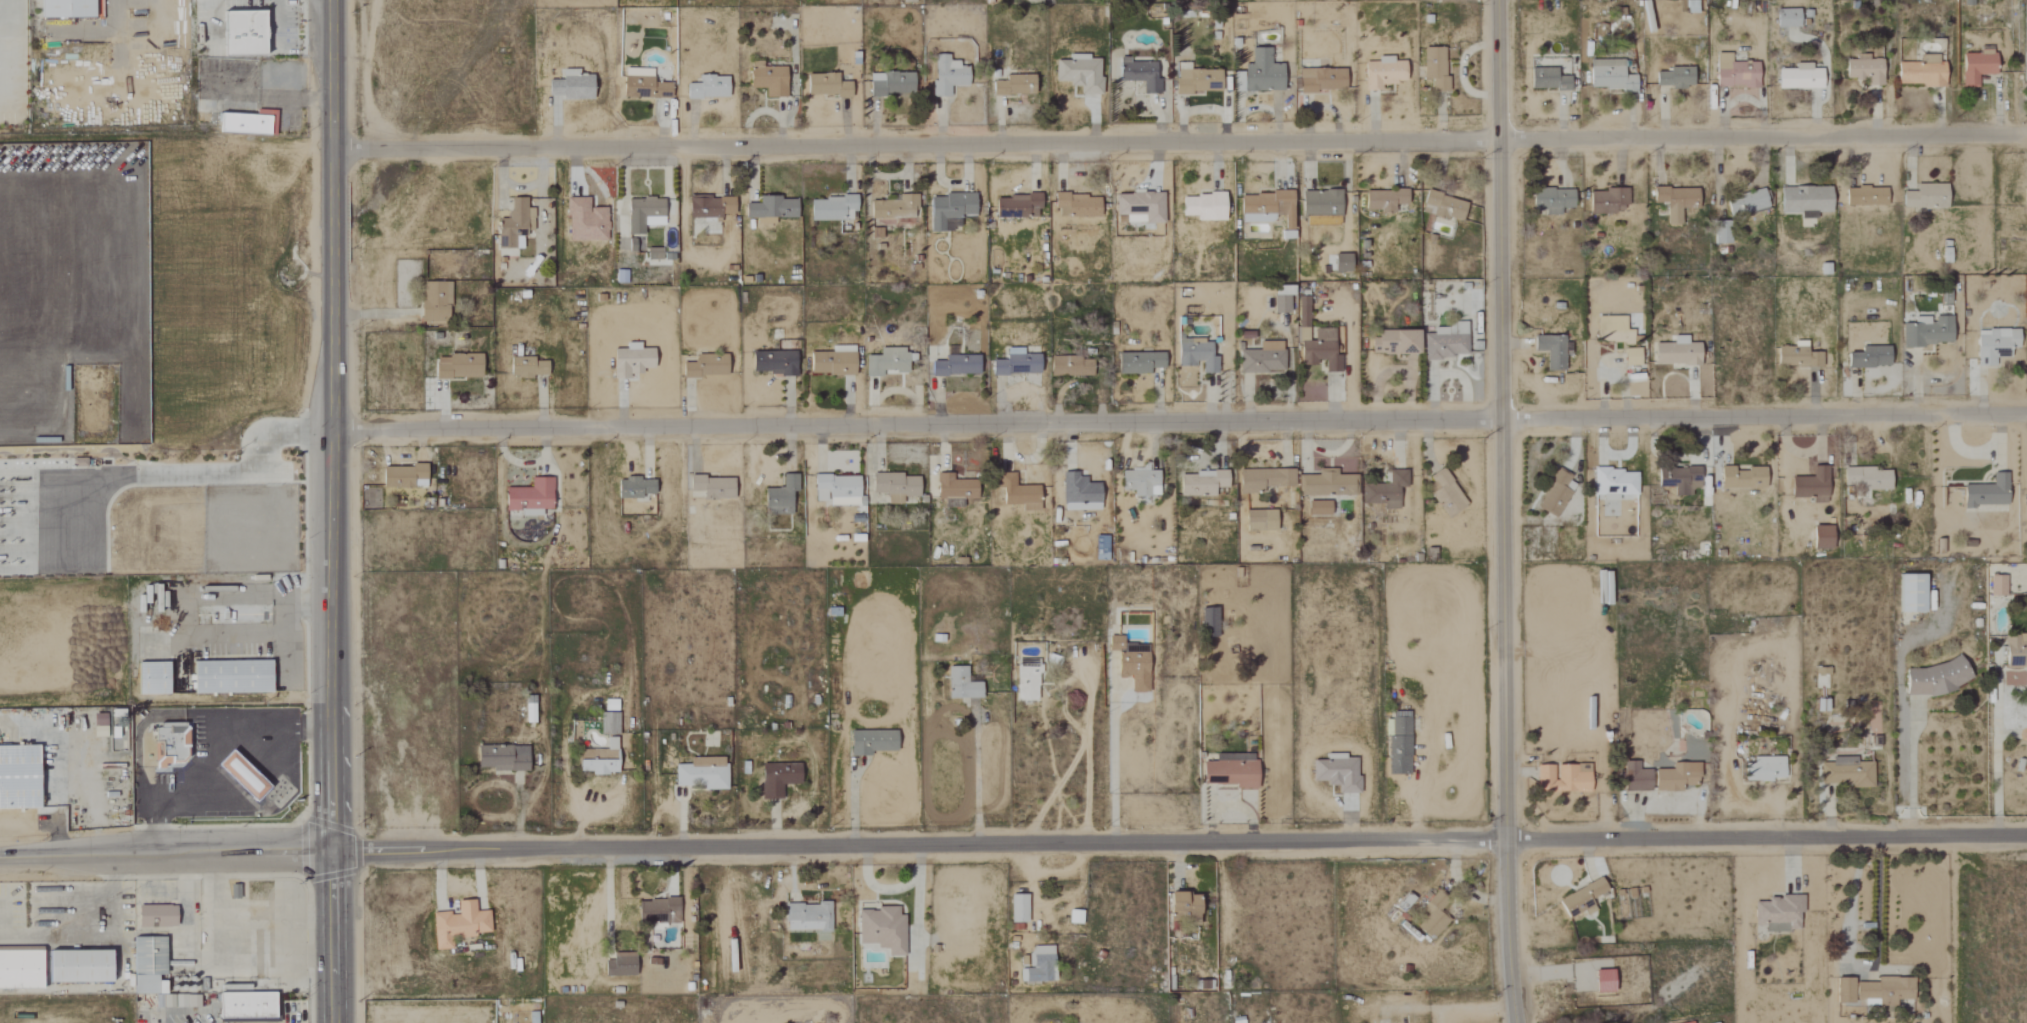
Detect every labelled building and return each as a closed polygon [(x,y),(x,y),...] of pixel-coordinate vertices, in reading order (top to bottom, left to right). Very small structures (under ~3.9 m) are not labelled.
[(39,17),(95,17),(95,0),(39,0),(39,17)] [(1798,9),(1775,10),(1776,28),(1799,28),(1798,9)] [(221,56),(261,57),(262,13),(222,12),(221,56)] [(1281,64),(1269,64),(1269,48),(1252,48),(1252,71),(1232,71),(1232,92),(1281,91),(1281,64)] [(1445,91),(1445,48),(1423,48),(1423,92),(1445,91)] [(1994,52),(1962,52),(1962,87),(1977,87),(1977,75),(1993,75),(1994,52)] [(1757,88),(1757,63),(1730,63),(1730,54),(1715,54),(1715,88),(1757,88)] [(967,85),(966,67),(958,68),(958,61),(948,61),(948,55),(932,55),(933,97),(949,97),(949,86),(967,85)] [(1943,88),(1942,63),(1936,63),(1936,56),(1920,56),(1920,63),(1896,63),(1896,85),(1923,84),(1923,88),(1943,88)] [(1364,92),(1380,91),(1380,84),(1404,83),(1403,61),(1392,61),(1392,57),(1377,57),(1377,63),(1363,63),(1364,92)] [(1117,81),(1142,81),(1141,94),(1158,94),(1158,79),(1154,79),(1154,63),(1127,62),(1127,58),(1117,58),(1117,81)] [(1635,75),(1623,75),(1623,60),(1590,59),(1590,89),(1635,90),(1635,75)] [(1881,60),(1845,60),(1845,79),(1868,79),(1868,86),(1882,86),(1881,60)] [(785,98),(784,67),(761,67),(761,61),(748,61),(749,88),(764,88),(764,98),(785,98)] [(1079,95),(1100,95),(1100,61),(1054,61),(1054,82),(1068,82),(1068,86),(1079,86),(1079,95)] [(1810,63),(1794,64),(1794,69),(1777,70),(1777,89),(1821,89),(1821,69),(1811,69),(1810,63)] [(1569,77),(1555,76),(1555,69),(1530,68),(1529,89),(1568,90),(1569,77)] [(1692,68),(1668,68),(1668,72),(1655,72),(1655,87),(1692,88),(1692,68)] [(577,69),(560,70),(561,100),(592,100),(591,75),(577,75),(577,69)] [(621,98),(669,99),(670,83),(651,83),(651,69),(622,69),(621,98)] [(1219,69),(1175,70),(1175,94),(1219,92),(1219,69)] [(1343,69),(1298,70),(1299,91),(1344,91),(1343,69)] [(913,94),(912,73),(868,74),(869,95),(913,94)] [(849,82),(836,82),(836,74),(805,75),(806,96),(850,95),(849,82)] [(1032,75),(1004,75),(1004,82),(991,82),(992,95),(1033,95),(1032,75)] [(727,98),(727,76),(697,77),(697,84),(684,84),(685,99),(727,98)] [(547,82),(547,95),(560,95),(560,83),(547,82)] [(1945,185),(1915,184),(1915,192),(1902,192),(1901,208),(1945,209),(1945,185)] [(1830,188),(1780,187),(1779,213),(1799,214),(1799,219),(1815,219),(1815,213),(1830,213),(1830,188)] [(1652,189),(1653,203),(1665,203),(1665,226),(1679,225),(1679,209),(1696,209),(1696,188),(1652,189)] [(1844,206),(1885,206),(1885,188),(1844,189),(1844,206)] [(1572,209),(1572,189),(1532,189),(1532,213),(1560,213),(1560,208),(1572,209)] [(1365,190),(1364,210),(1380,210),(1380,213),(1393,213),(1393,205),(1405,205),(1406,191),(1365,190)] [(1625,191),(1589,190),(1588,213),(1625,214),(1625,191)] [(1339,222),(1339,191),(1301,192),(1301,223),(1339,222)] [(1726,198),(1729,216),(1767,209),(1763,191),(1726,198)] [(1461,221),(1465,201),(1426,192),(1421,212),(1461,221)] [(974,216),(973,193),(943,194),(943,197),(928,198),(929,232),(959,231),(958,216),(974,216)] [(1162,194),(1114,193),(1114,216),(1124,216),(1124,223),(1161,224),(1162,194)] [(1291,193),(1239,194),(1240,222),(1273,222),(1272,215),(1282,215),(1282,230),(1292,230),(1291,193)] [(1098,196),(1055,194),(1054,216),(1097,217),(1098,196)] [(915,195),(898,195),(898,201),(868,201),(868,219),(877,220),(877,224),(915,224),(915,195)] [(1038,195),(995,196),(996,218),(1039,217),(1038,195)] [(1223,221),(1223,195),(1180,195),(1181,216),(1195,216),(1195,221),(1223,221)] [(719,215),(733,215),(733,197),(687,197),(687,221),(719,221),(719,215)] [(758,197),(758,205),(743,204),(743,217),(796,219),(797,199),(758,197)] [(532,208),(525,208),(525,198),(508,199),(508,219),(497,219),(497,249),(523,249),(522,231),(532,231),(532,208)] [(607,240),(606,208),(588,209),(588,198),(566,199),(566,241),(607,240)] [(627,235),(642,235),(642,226),(663,226),(662,198),(626,199),(627,235)] [(853,198),(809,198),(809,221),(854,220),(853,198)] [(1729,244),(1729,226),(1714,227),(1714,244),(1729,244)] [(663,259),(663,248),(645,249),(646,260),(663,259)] [(1349,273),(1350,255),(1333,254),(1332,272),(1349,273)] [(448,283),(420,283),(420,322),(449,321),(448,283)] [(1272,288),(1273,314),(1290,313),(1290,288),(1272,288)] [(1308,297),(1297,297),(1297,326),(1308,326),(1308,297)] [(1624,317),(1596,317),(1596,342),(1632,341),(1632,330),(1624,330),(1624,317)] [(1901,324),(1902,346),(1951,345),(1951,318),(1931,318),(1913,318),(1914,324),(1901,324)] [(1466,357),(1465,324),(1433,324),(1433,333),(1425,334),(1426,358),(1466,357)] [(2019,330),(1977,329),(1976,367),(1994,368),(1994,358),(2009,358),(2010,349),(2018,349),(2019,330)] [(1299,365),(1315,366),(1316,359),(1324,360),(1324,373),(1340,373),(1340,355),(1333,355),(1333,330),(1314,330),(1314,342),(1300,341),(1299,365)] [(1417,331),(1372,331),(1372,354),(1417,354),(1417,331)] [(1533,337),(1533,352),(1546,352),(1546,372),(1564,371),(1564,356),(1570,356),(1569,343),(1563,343),(1562,336),(1533,337)] [(1698,343),(1686,344),(1686,336),(1671,336),(1671,346),(1653,346),(1653,366),(1698,364),(1698,343)] [(1216,374),(1216,357),(1210,357),(1210,340),(1177,340),(1177,365),(1201,366),(1201,374),(1216,374)] [(1239,373),(1283,372),(1282,342),(1258,342),(1259,350),(1238,351),(1239,373)] [(612,350),(612,380),(628,379),(628,375),(641,375),(641,369),(652,369),(652,349),(639,349),(639,344),(625,344),(625,350),(612,350)] [(853,347),(830,347),(830,352),(809,353),(809,375),(854,375),(853,347)] [(1820,367),(1820,353),(1806,353),(1806,348),(1777,347),(1777,366),(1820,367)] [(1888,347),(1860,347),(1860,353),(1847,353),(1847,368),(1888,368),(1888,347)] [(881,377),(881,373),(907,372),(907,363),(914,363),(914,354),(903,354),(903,348),(878,349),(878,356),(864,356),(865,377),(881,377)] [(991,374),(1038,375),(1039,355),(1022,355),(1022,348),(1005,348),(1005,360),(992,360),(991,374)] [(1640,366),(1639,349),(1623,349),(1623,366),(1640,366)] [(750,375),(795,374),(795,352),(750,352),(750,375)] [(1149,374),(1149,369),(1163,368),(1163,353),(1117,354),(1118,375),(1149,374)] [(480,355),(434,356),(434,379),(480,378),(480,355)] [(725,355),(694,356),(694,363),(681,363),(681,377),(726,376),(725,355)] [(978,375),(978,356),(945,355),(944,361),(930,361),(930,375),(978,375)] [(1050,357),(1049,376),(1091,377),(1092,358),(1050,357)] [(546,359),(508,358),(508,378),(530,378),(530,375),(545,376),(546,359)] [(1342,459),(1333,459),(1333,474),(1342,474),(1342,459)] [(381,488),(425,488),(425,467),(381,466),(381,488)] [(1691,497),(1691,489),(1699,489),(1699,467),(1658,467),(1657,487),(1673,487),(1673,496),(1691,497)] [(1764,469),(1733,469),(1733,467),(1720,467),(1720,489),(1764,489),(1764,469)] [(1889,490),(1889,471),(1873,472),(1873,467),(1842,467),(1842,491),(1889,490)] [(1293,487),(1292,469),(1238,470),(1239,493),(1263,493),(1263,488),(1293,487)] [(1318,475),(1299,475),(1299,496),(1353,495),(1353,476),(1335,476),(1335,469),(1318,469),(1318,475)] [(1466,505),(1443,469),(1431,477),(1438,489),(1430,494),(1446,518),(1466,505)] [(1158,496),(1157,470),(1122,471),(1122,491),(1133,491),(1133,497),(1158,496)] [(1555,518),(1576,482),(1554,470),(1534,506),(1555,518)] [(1636,496),(1636,470),(1592,470),(1593,495),(1605,495),(1605,497),(1636,496)] [(1406,471),(1389,471),(1388,484),(1363,483),(1362,504),(1383,504),(1383,510),(1398,510),(1398,488),(1406,488),(1406,471)] [(1214,496),(1214,488),(1226,488),(1226,472),(1179,472),(1179,497),(1214,496)] [(918,497),(917,477),(902,477),(902,473),(870,474),(871,494),(887,493),(887,505),(902,505),(901,497),(918,497)] [(1061,504),(1076,504),(1076,510),(1097,510),(1097,484),(1084,484),(1084,477),(1077,477),(1077,473),(1061,473),(1061,504)] [(936,499),(975,499),(975,480),(951,481),(951,474),(936,474),(936,499)] [(2007,506),(2007,474),(1992,474),(1992,486),(1962,485),(1962,509),(1973,509),(1973,505),(2007,506)] [(797,475),(781,475),(781,489),(763,489),(763,514),(791,514),(790,493),(797,493),(797,475)] [(814,502),(828,501),(829,506),(858,505),(857,475),(813,477),(814,502)] [(732,499),(732,477),(688,478),(688,492),(701,492),(701,500),(732,499)] [(1020,512),(1037,512),(1038,487),(1013,486),(1014,477),(1002,477),(1002,505),(1020,506),(1020,512)] [(550,510),(550,478),(529,478),(529,488),(504,488),(504,511),(519,511),(519,516),(540,516),(540,510),(550,510)] [(654,499),(654,480),(617,479),(616,498),(654,499)] [(1330,502),(1308,501),(1307,515),(1329,516),(1330,502)] [(1275,531),(1274,510),(1245,511),(1245,532),(1275,531)] [(1831,527),(1812,527),(1812,550),(1831,549),(1831,527)] [(1923,612),(1923,574),(1898,574),(1898,612),(1923,612)] [(2005,575),(1989,575),(1989,596),(2005,596),(2005,575)] [(1216,608),(1201,608),(1200,636),(1216,636),(1216,608)] [(1146,652),(1122,652),(1122,636),(1108,636),(1108,651),(1116,651),(1116,677),(1129,677),(1130,692),(1146,692),(1146,652)] [(2004,636),(2004,666),(2026,665),(2026,636),(2004,636)] [(191,694),(269,692),(268,660),(190,662),(191,694)] [(167,694),(166,662),(135,663),(135,694),(167,694)] [(1905,665),(1905,694),(1956,694),(1956,681),(1964,681),(1964,665),(1905,665)] [(980,682),(966,682),(965,666),(946,667),(947,699),(980,698),(980,682)] [(1015,700),(1036,700),(1037,670),(1016,669),(1015,700)] [(533,703),(524,704),(525,723),(534,723),(533,703)] [(617,735),(617,713),(599,713),(599,734),(617,735)] [(1409,718),(1391,718),(1391,739),(1387,739),(1387,775),(1408,775),(1409,718)] [(104,736),(104,726),(91,726),(92,737),(104,736)] [(153,765),(185,765),(185,727),(153,727),(153,765)] [(894,731),(849,731),(849,756),(870,756),(870,752),(895,751),(894,731)] [(605,750),(577,750),(578,771),(589,771),(589,774),(616,774),(615,737),(605,738),(605,750)] [(0,746),(0,809),(36,809),(36,746),(0,746)] [(526,770),(527,746),(476,746),(476,770),(526,770)] [(213,765),(252,802),(266,786),(228,750),(213,765)] [(1357,793),(1356,758),(1344,758),(1344,753),(1325,754),(1325,760),(1311,760),(1311,781),(1326,781),(1326,786),(1337,785),(1337,794),(1357,793)] [(1753,757),(1752,764),(1744,764),(1743,781),(1772,782),(1772,778),(1783,778),(1784,757),(1753,757)] [(1872,788),(1872,762),(1855,762),(1855,757),(1835,757),(1835,763),(1820,763),(1820,783),(1851,783),(1851,788),(1872,788)] [(799,764),(760,763),(760,798),(781,799),(781,784),(799,784),(799,764)] [(1649,769),(1637,770),(1637,763),(1621,764),(1621,791),(1649,790),(1649,769)] [(1681,791),(1681,786),(1697,785),(1697,763),(1671,763),(1671,769),(1653,770),(1653,792),(1681,791)] [(1535,765),(1536,792),(1588,791),(1588,765),(1556,765),(1556,780),(1552,780),(1551,765),(1535,765)] [(726,788),(725,766),(674,766),(674,788),(726,788)] [(1606,891),(1599,877),(1557,900),(1567,919),(1582,911),(1584,916),(1595,911),(1589,900),(1606,891)] [(1418,910),(1425,916),(1415,926),(1430,940),(1448,920),(1438,911),(1447,901),(1436,891),(1418,910)] [(1166,914),(1186,914),(1186,918),(1196,918),(1197,894),(1167,892),(1166,914)] [(1026,895),(1010,895),(1009,923),(1026,923),(1026,895)] [(1802,895),(1766,896),(1766,902),(1753,902),(1753,926),(1763,925),(1764,932),(1798,931),(1797,913),(1802,912),(1802,895)] [(678,924),(678,900),(637,899),(636,922),(678,924)] [(432,950),(450,949),(450,937),(474,936),(474,933),(488,932),(488,911),(473,911),(473,900),(456,901),(456,913),(431,914),(432,950)] [(783,904),(784,931),(830,930),(829,903),(783,904)] [(136,928),(174,927),(174,905),(136,906),(136,928)] [(903,915),(897,915),(897,908),(857,909),(857,944),(876,944),(876,948),(886,948),(886,956),(904,956),(903,915)] [(1081,911),(1069,910),(1069,923),(1080,924),(1081,911)] [(163,937),(131,936),(130,994),(155,994),(155,1007),(199,1008),(199,995),(163,995),(163,981),(155,981),(155,975),(163,975),(163,937)] [(1050,945),(1031,946),(1032,969),(1020,969),(1021,982),(1051,981),(1050,945)] [(38,950),(0,951),(0,990),(39,989),(38,950)] [(107,950),(44,951),(45,983),(107,982),(107,950)] [(603,976),(634,976),(634,953),(612,953),(612,961),(603,961),(603,976)] [(1612,992),(1611,970),(1594,971),(1594,993),(1612,992)] [(1912,1000),(1912,978),(1876,977),(1876,982),(1854,982),(1854,1000),(1863,1000),(1862,1006),(1895,1006),(1895,1000),(1912,1000)] [(1835,1003),(1853,1003),(1853,978),(1835,978),(1835,1003)] [(272,993),(216,993),(216,1018),(272,1019),(272,993)]
